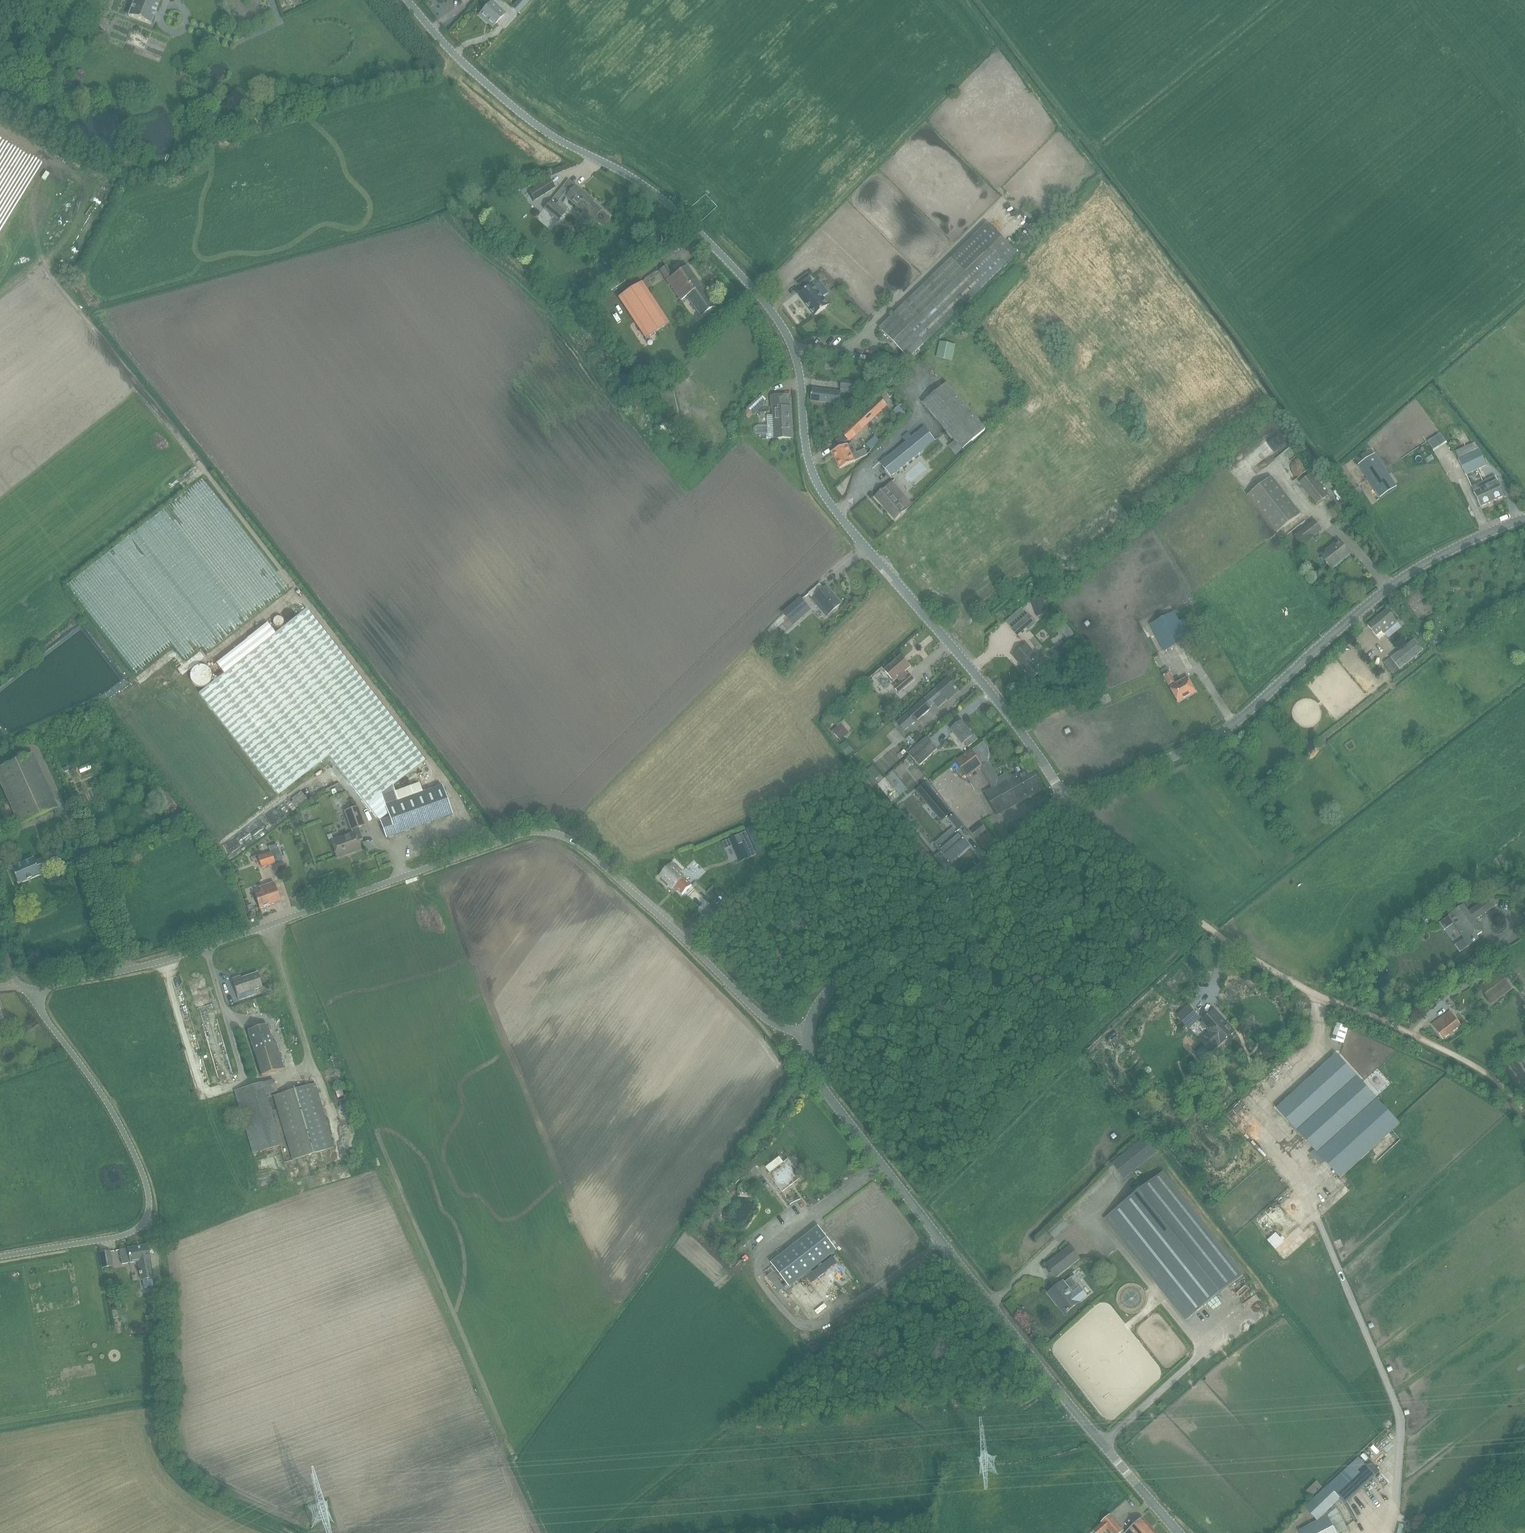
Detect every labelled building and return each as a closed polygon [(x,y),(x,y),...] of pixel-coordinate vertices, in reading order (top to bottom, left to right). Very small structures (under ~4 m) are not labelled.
[(129,16),(151,25),(161,0),(135,0),(129,16)] [(512,8),(518,14),(529,2),(527,0),(520,0),(512,8)] [(492,27),(504,15),(497,8),(497,6),(494,3),(493,3),(491,2),(479,15),(492,27)] [(1036,169),(1047,161),(1044,157),(1033,165),(1036,169)] [(535,201),(555,188),(549,179),(529,192),(535,201)] [(1079,185),(1081,189),(1089,185),(1087,180),(1079,185)] [(593,201),(575,186),(566,197),(583,212),(579,217),(588,225),(601,210),(592,202),(593,201)] [(568,191),(563,187),(555,197),(551,201),(550,201),(544,209),(559,221),(565,213),(568,208),(560,201),(568,191)] [(987,224),(880,328),(909,359),(1017,254),(987,224)] [(666,266),(660,271),(668,283),(681,302),(687,298),(701,317),(715,307),(687,266),(673,277),(666,266)] [(796,283),(801,289),(813,280),(808,274),(796,283)] [(799,296),(815,316),(829,306),(823,298),(828,294),(819,282),(814,286),(813,285),(799,296)] [(619,299),(648,340),(671,324),(642,283),(619,299)] [(841,390),(857,392),(859,382),(842,380),(841,390)] [(923,402),(961,449),(985,430),(946,383),(923,402)] [(829,407),(834,407),(839,408),(841,393),(813,389),(811,401),(829,403),(829,407)] [(793,438),(792,436),(791,407),(789,407),(789,395),(771,396),(772,409),(773,409),(775,439),(793,438)] [(884,409),(877,401),(844,432),(845,433),(836,440),(840,446),(851,439),(851,440),(884,409)] [(664,428),(680,444),(686,437),(670,421),(664,428)] [(1423,435),(1434,451),(1438,448),(1435,443),(1441,440),(1438,436),(1441,435),(1436,426),(1423,435)] [(906,442),(881,463),(891,476),(923,450),(911,436),(908,432),(902,437),(906,442)] [(1279,432),(1278,443),(1288,444),(1289,433),(1279,432)] [(877,444),(872,439),(866,445),(871,450),(877,444)] [(847,446),(833,452),(840,468),(868,455),(865,449),(857,453),(852,443),(847,446)] [(1475,444),(1467,447),(1478,470),(1486,467),(1478,450),(1475,444)] [(1478,470),(1467,447),(1456,452),(1459,459),(1466,475),(1478,470)] [(1375,455),(1358,466),(1381,499),(1397,488),(1375,455)] [(1317,505),(1328,496),(1311,474),(1300,483),(1317,505)] [(1271,477),(1248,496),(1277,533),(1301,515),(1271,477)] [(1496,477),(1483,483),(1492,502),(1504,496),(1496,477)] [(1342,488),(1350,498),(1356,493),(1348,483),(1342,488)] [(1492,502),(1483,483),(1472,488),(1481,507),(1492,502)] [(875,497),(895,520),(901,516),(902,515),(912,506),(901,492),(896,496),(888,487),(875,497)] [(1303,545),(1322,530),(1314,520),(1295,535),(1303,545)] [(1340,526),(1345,532),(1353,526),(1348,520),(1340,526)] [(1321,556),(1325,561),(1331,569),(1350,554),(1340,541),(1321,556)] [(820,584),(812,590),(809,594),(813,599),(812,600),(826,616),(841,604),(827,587),(824,589),(820,584)] [(1013,596),(1017,600),(1023,595),(1019,591),(1013,596)] [(785,615),(792,622),(808,608),(801,600),(785,615)] [(388,814),(385,807),(381,795),(425,761),(307,609),(199,693),(278,795),(329,755),(380,820),(388,814)] [(1387,610),(1368,625),(1376,636),(1377,636),(1380,640),(1385,635),(1385,634),(1398,623),(1387,610)] [(1174,612),(1155,621),(1150,624),(1164,652),(1188,639),(1174,612)] [(1013,630),(1017,636),(1034,621),(1029,616),(1013,630)] [(1391,658),(1400,670),(1423,651),(1414,639),(1391,658)] [(1027,644),(1021,649),(1014,656),(1033,678),(1049,664),(1043,657),(1041,659),(1027,644)] [(905,672),(911,667),(901,656),(885,670),(897,685),(894,687),(899,693),(914,680),(909,674),(908,675),(905,672)] [(1389,660),(1384,663),(1392,673),(1397,669),(1389,660)] [(203,665),(201,665),(200,665),(198,666),(196,667),(195,668),(194,669),(193,671),(193,672),(193,674),(193,676),(193,677),(194,679),(195,680),(196,681),(198,682),(200,683),(201,683),(203,683),(205,683),(206,682),(208,681),(209,680),(210,678),(211,677),(211,675),(211,673),(211,671),(210,670),(209,668),(208,667),(206,666),(205,665),(203,665)] [(1170,688),(1179,703),(1196,693),(1188,678),(1175,685),(1174,683),(1175,682),(1167,668),(1161,672),(1169,686),(1169,685),(1170,687),(1170,688)] [(948,679),(941,686),(901,719),(909,728),(931,708),(930,707),(935,703),(939,707),(947,700),(948,701),(959,692),(948,679)] [(848,719),(839,728),(848,738),(857,729),(848,719)] [(962,722),(955,728),(951,730),(962,744),(964,743),(968,748),(979,740),(974,734),(973,735),(962,722)] [(909,754),(920,766),(938,750),(927,738),(909,754)] [(955,762),(962,770),(989,750),(983,743),(972,752),(971,750),(955,762)] [(23,824),(56,809),(32,754),(0,768),(0,771),(23,824)] [(97,760),(87,765),(89,770),(99,765),(97,760)] [(419,775),(420,776),(421,776),(422,776),(423,777),(424,777),(425,776),(426,776),(427,775),(428,774),(429,773),(429,772),(429,771),(429,770),(429,769),(429,768),(428,768),(428,767),(428,766),(427,766),(426,765),(425,765),(424,765),(423,765),(422,765),(421,765),(420,766),(419,766),(419,767),(418,768),(417,769),(417,770),(417,771),(417,772),(418,773),(418,774),(419,775)] [(1018,775),(1011,779),(985,793),(997,815),(1043,789),(1031,767),(1025,771),(1022,765),(1015,769),(1018,775)] [(926,782),(920,787),(946,818),(952,813),(926,782)] [(388,814),(380,820),(386,839),(396,835),(453,815),(442,786),(423,793),(420,784),(395,793),(392,786),(381,795),(385,807),(388,814)] [(345,811),(353,834),(332,841),(338,858),(361,849),(358,841),(363,839),(359,828),(365,826),(358,807),(345,811)] [(954,814),(949,818),(959,830),(964,826),(954,814)] [(8,830),(5,823),(0,825),(0,834),(8,830)] [(972,833),(976,839),(987,830),(982,825),(972,833)] [(746,832),(730,839),(737,855),(746,851),(750,859),(757,856),(746,832)] [(959,834),(940,850),(950,862),(969,846),(959,834)] [(372,840),(376,846),(383,841),(379,836),(372,840)] [(258,857),(262,868),(282,861),(277,845),(269,847),(271,852),(258,857)] [(11,868),(19,885),(41,875),(40,872),(56,865),(52,855),(35,862),(33,859),(11,868)] [(704,875),(706,862),(698,861),(697,874),(704,875)] [(672,863),(660,876),(674,889),(675,887),(685,898),(695,888),(687,881),(689,878),(683,871),(682,873),(672,863)] [(712,886),(719,880),(711,871),(704,877),(712,886)] [(254,893),(256,900),(260,909),(281,902),(274,882),(259,888),(260,891),(254,893)] [(711,897),(718,890),(715,887),(708,894),(711,897)] [(1487,913),(1495,907),(1498,905),(1491,896),(1468,912),(1464,906),(1449,917),(1469,946),(1479,939),(1477,936),(1482,933),(1475,922),(1487,913)] [(1482,968),(1488,976),(1498,968),(1498,967),(1503,963),(1498,957),(1482,968)] [(232,980),(240,1001),(256,995),(254,989),(262,987),(258,973),(241,979),(241,977),(232,980)] [(1499,973),(1480,988),(1491,1002),(1510,988),(1499,973)] [(1188,1007),(1181,1014),(1178,1016),(1189,1028),(1191,1026),(1199,1019),(1188,1007)] [(1215,1011),(1208,1018),(1201,1023),(1210,1032),(1201,1041),(1212,1052),(1234,1032),(1215,1011)] [(1449,1011),(1440,1018),(1432,1024),(1443,1039),(1461,1026),(1449,1011)] [(1344,1036),(1351,1039),(1357,1023),(1350,1020),(1344,1036)] [(248,1030),(262,1075),(284,1069),(276,1042),(273,1043),(267,1025),(248,1030)] [(1336,1055),(1329,1061),(1277,1108),(1341,1178),(1399,1124),(1336,1055)] [(1297,1086),(1304,1080),(1301,1077),(1294,1083),(1297,1086)] [(265,1095),(277,1091),(273,1080),(235,1091),(253,1154),(281,1146),(265,1095)] [(274,1096),(293,1160),(334,1148),(315,1084),(274,1096)] [(1242,1116),(1254,1106),(1250,1102),(1239,1112),(1242,1116)] [(338,1111),(341,1121),(350,1118),(347,1108),(338,1111)] [(1158,1153),(1146,1138),(1112,1164),(1124,1179),(1158,1153)] [(1281,1154),(1277,1157),(1285,1166),(1289,1163),(1281,1154)] [(788,1160),(780,1166),(769,1174),(782,1192),(802,1177),(788,1160)] [(1106,1218),(1187,1320),(1243,1275),(1162,1173),(1106,1218)] [(1290,1219),(1278,1230),(1282,1234),(1294,1223),(1290,1219)] [(819,1226),(771,1263),(790,1287),(837,1250),(819,1226)] [(120,1250),(122,1260),(122,1264),(138,1262),(141,1280),(142,1280),(144,1288),(146,1289),(152,1288),(154,1286),(152,1278),(154,1278),(150,1260),(151,1260),(148,1245),(120,1250)] [(1069,1246),(1054,1258),(1047,1265),(1056,1277),(1079,1259),(1069,1246)] [(100,1253),(101,1263),(102,1268),(113,1266),(110,1251),(100,1253)] [(1087,1296),(1077,1283),(1069,1290),(1063,1282),(1049,1293),(1053,1299),(1055,1298),(1060,1304),(1058,1305),(1065,1314),(1068,1312),(1070,1310),(1079,1303),(1079,1302),(1087,1296)] [(1377,1451),(1388,1442),(1385,1438),(1374,1447),(1377,1451)] [(1325,1476),(1313,1487),(1319,1493),(1331,1482),(1325,1476)] [(1300,1530),(1301,1532),(1349,1532),(1350,1532),(1338,1510),(1337,1509),(1333,1505),(1340,1499),(1337,1495),(1328,1486),(1305,1508),(1306,1509),(1318,1521),(1300,1530)] [(1124,1530),(1110,1515),(1102,1523),(1094,1531),(1096,1532),(1104,1532),(1108,1530),(1111,1532),(1121,1532),(1124,1530)] [(1142,1518),(1125,1532),(1156,1532),(1142,1518)]
